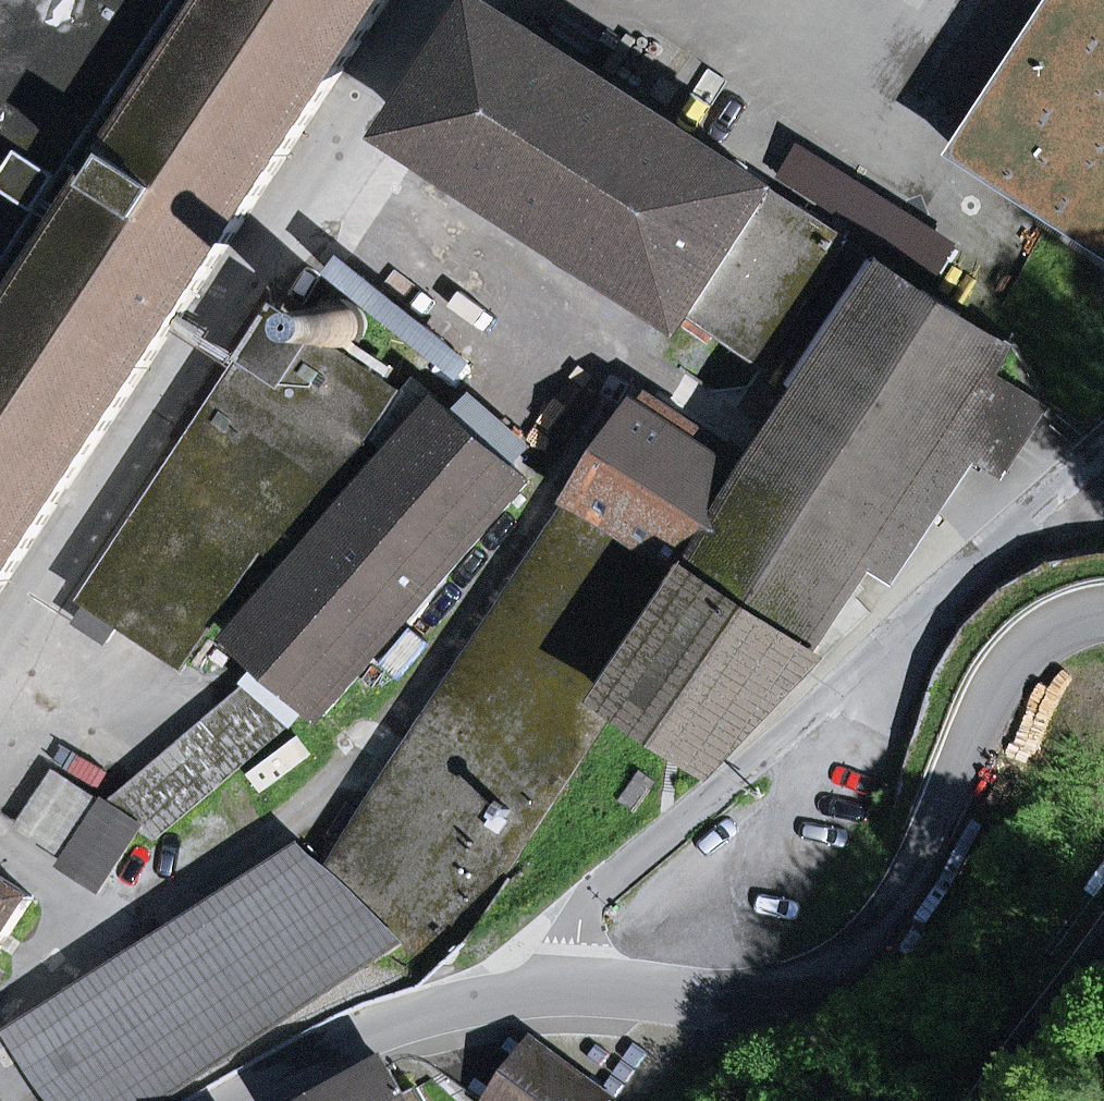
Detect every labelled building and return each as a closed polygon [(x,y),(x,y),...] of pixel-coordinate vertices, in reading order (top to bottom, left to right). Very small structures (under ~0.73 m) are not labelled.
[(390,0),(0,0),(0,595),(390,0)] [(962,155),(1103,247),(1103,0),(1063,0),(962,155)] [(418,133),(767,362),(846,242),(497,14),(418,133)] [(1008,350),(892,273),(753,482),(690,577),(694,579),(613,701),(704,762),(757,726),(871,613),(848,590),(865,566),(951,437),(980,456),(1002,470),(1040,414),(988,380),(1008,350)] [(173,437),(193,450),(281,315),(307,332),(319,314),(272,284),(173,437)] [(185,664),(265,543),(286,557),(398,393),(345,358),(316,338),(307,332),(281,315),(193,450),(79,623),(108,642),(122,622),(185,664)] [(514,468),(535,445),(477,395),(457,418),(514,468)] [(638,407),(576,501),(690,577),(753,482),(692,443),(701,429),(654,398),(645,411),(638,407)] [(441,404),(236,640),(264,664),(310,703),(325,716),(530,481),(514,468),(457,418),(441,404)] [(865,566),(894,585),(980,456),(951,437),(865,566)] [(438,968),(613,701),(694,579),(690,577),(576,501),(324,881),(298,854),(19,1032),(66,1100),(163,1100),(402,945),(438,968)] [(293,723),(310,703),(264,664),(247,684),(293,723)] [(247,684),(104,806),(140,829),(157,839),(293,723),(247,684)] [(104,806),(54,773),(18,827),(68,860),(104,806)] [(104,806),(68,860),(104,884),(140,829),(104,806)] [(34,898),(0,876),(0,949),(34,898)] [(484,1100),(611,1100),(479,1004),(434,1065),(484,1100)] [(403,1098),(387,1070),(331,1100),(423,1100),(417,1090),(403,1098)]
